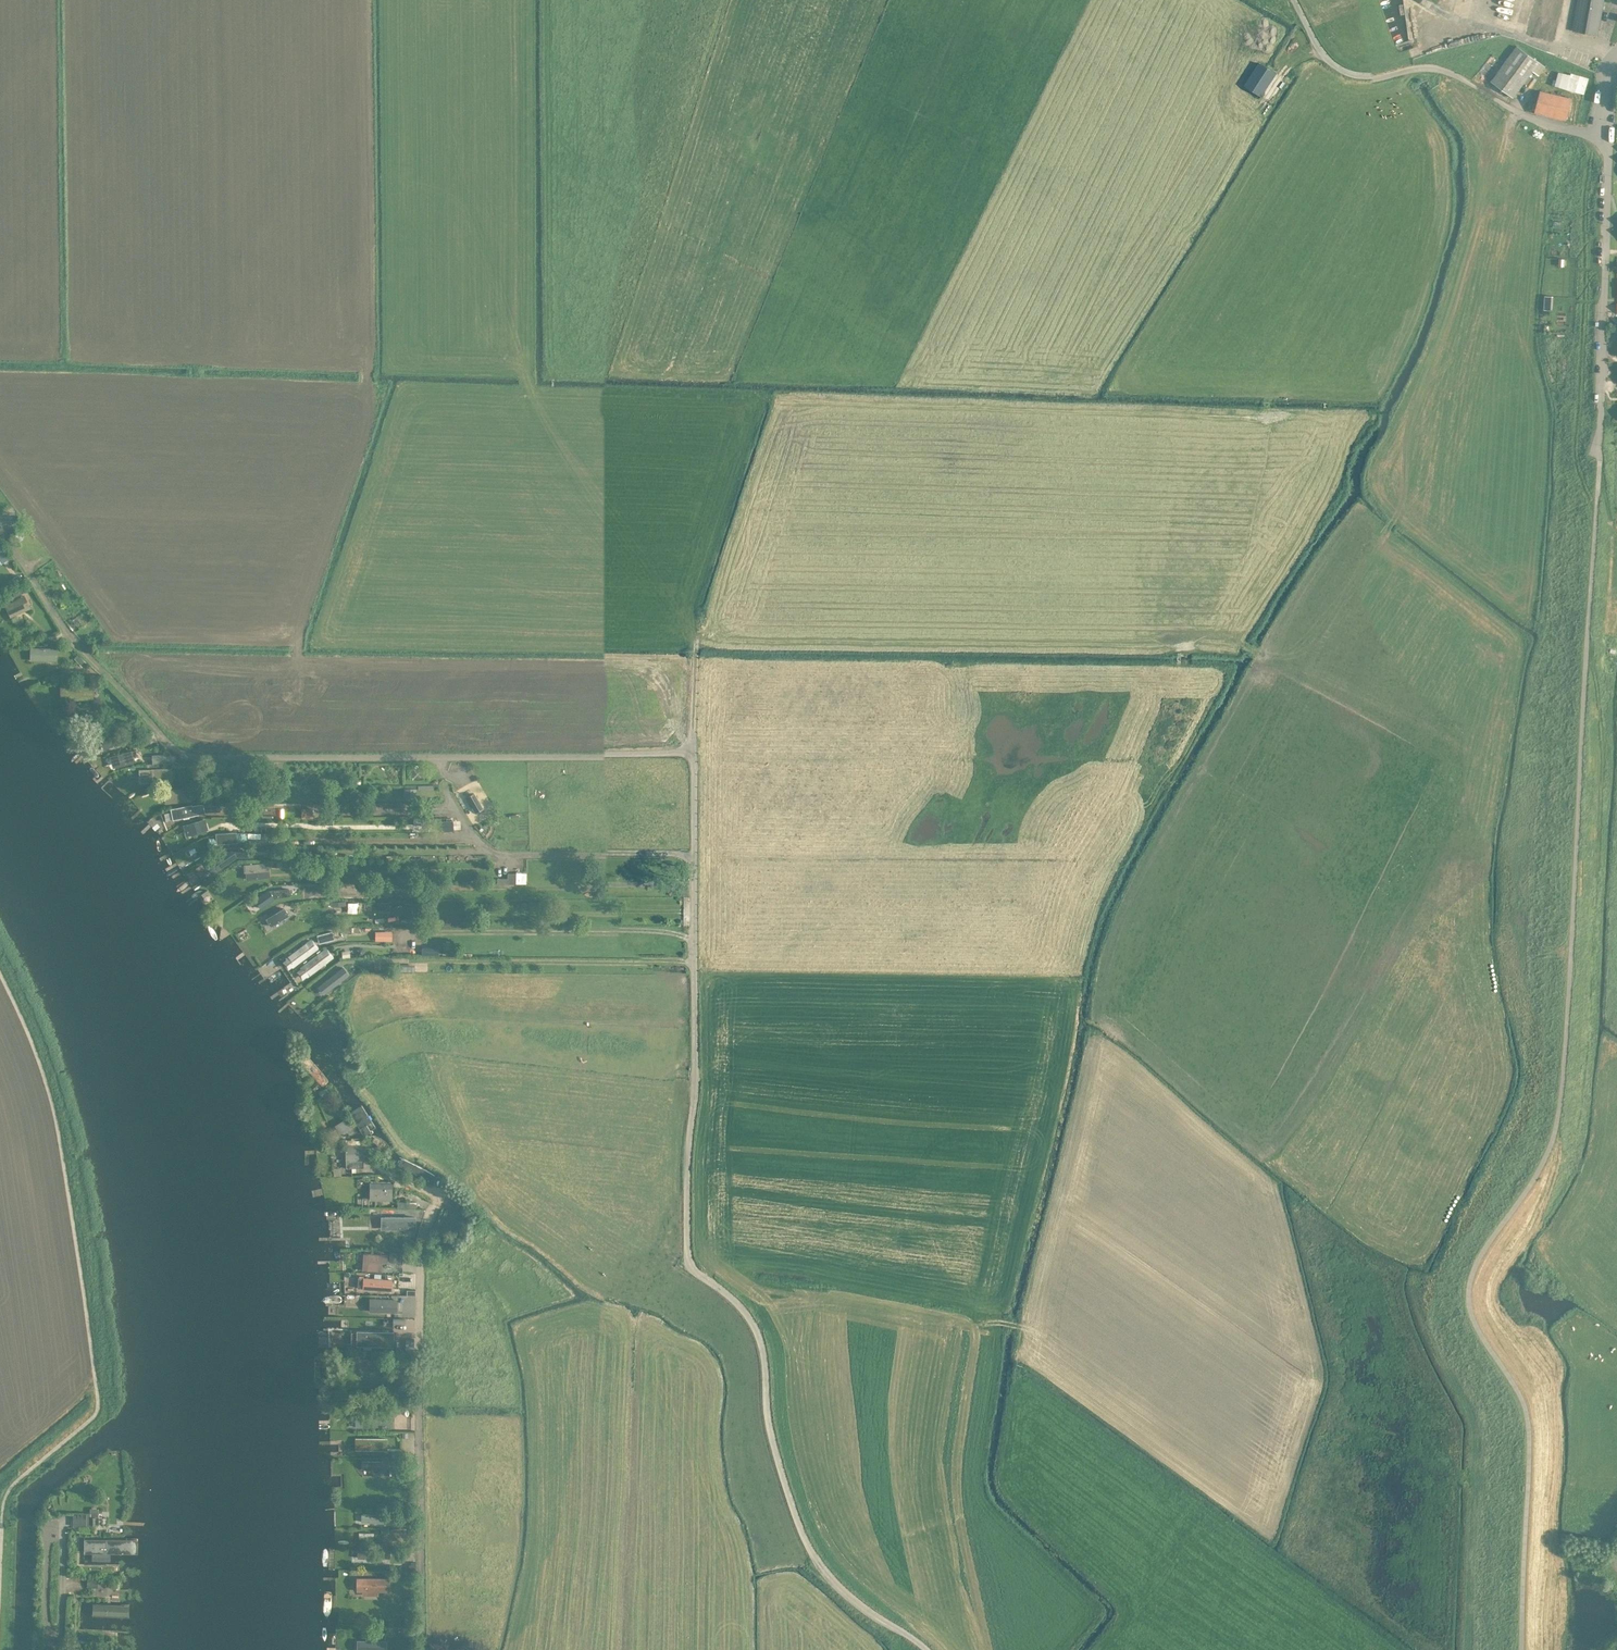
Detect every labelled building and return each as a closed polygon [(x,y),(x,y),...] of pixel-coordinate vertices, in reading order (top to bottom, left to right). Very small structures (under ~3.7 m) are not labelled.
[(1524,18),(1528,0),(1510,0),(1510,2),(1503,0),(1498,0),(1495,12),(1524,18)] [(1559,0),(1531,0),(1526,27),(1553,32),(1559,0)] [(1572,27),(1597,31),(1602,0),(1577,0),(1572,27)] [(1516,43),(1503,61),(1490,78),(1512,94),(1532,68),(1538,72),(1544,63),(1516,43)] [(1275,74),(1258,63),(1243,86),(1260,97),(1275,74)] [(1554,82),(1584,91),(1588,75),(1570,70),(1570,72),(1558,69),(1554,82)] [(1539,88),(1534,109),(1566,117),(1571,96),(1539,88)] [(1526,126),(1524,131),(1532,135),(1531,138),(1552,149),(1556,141),(1526,126)] [(28,587),(25,581),(19,584),(22,590),(28,587)] [(24,593),(6,601),(5,603),(10,613),(12,613),(14,612),(15,610),(16,610),(15,609),(24,605),(25,606),(29,604),(24,593)] [(36,645),(36,654),(55,654),(56,646),(36,645)] [(105,745),(109,745),(121,741),(119,732),(103,736),(105,745)] [(135,747),(116,752),(111,754),(113,761),(133,756),(133,754),(137,753),(135,747)] [(465,781),(468,786),(472,784),(477,794),(483,790),(475,775),(465,781)] [(165,800),(175,799),(187,798),(186,785),(166,787),(164,788),(165,800)] [(472,791),(466,794),(475,809),(481,806),(472,791)] [(202,800),(198,801),(171,807),(173,815),(183,812),(184,815),(189,814),(188,813),(204,809),(202,800)] [(450,817),(449,811),(439,813),(441,819),(450,817)] [(203,817),(192,820),(184,822),(186,829),(198,826),(199,829),(206,827),(203,817)] [(441,820),(442,827),(452,826),(451,819),(441,820)] [(235,829),(218,831),(216,831),(216,839),(236,837),(235,829)] [(250,853),(250,848),(225,848),(206,861),(212,870),(236,853),(250,853)] [(496,857),(496,869),(506,868),(505,857),(496,857)] [(251,874),(251,865),(238,865),(218,878),(224,887),(244,874),(251,874)] [(345,909),(355,910),(356,897),(346,896),(345,909)] [(376,904),(386,904),(386,896),(376,896),(376,904)] [(247,901),(246,904),(247,907),(249,909),(251,911),(254,911),(257,909),(259,907),(259,904),(259,901),(257,899),(254,898),(251,898),(249,899),(247,901)] [(283,905),(266,916),(270,924),(288,913),(283,905)] [(331,928),(317,932),(319,940),(333,936),(331,928)] [(287,955),(293,963),(317,945),(311,937),(287,955)] [(302,964),(308,972),(332,954),(326,946),(302,964)] [(431,967),(446,968),(446,958),(432,958),(431,967)] [(348,971),(342,964),(322,980),(327,988),(348,971)] [(375,1124),(359,1101),(349,1107),(365,1131),(375,1124)] [(341,1134),(348,1130),(349,1132),(356,1128),(350,1117),(336,1125),(341,1134)] [(381,1142),(372,1133),(369,1136),(378,1145),(381,1142)] [(345,1142),(345,1165),(361,1165),(361,1142),(345,1142)] [(338,1160),(331,1161),(332,1170),(339,1169),(338,1160)] [(390,1193),(390,1180),(370,1180),(370,1193),(390,1193)] [(392,1224),(392,1225),(414,1225),(414,1214),(384,1214),(384,1224),(392,1224)] [(368,1250),(368,1253),(367,1267),(371,1267),(371,1268),(380,1268),(381,1256),(384,1256),(385,1251),(368,1250)] [(371,1275),(371,1282),(393,1284),(393,1285),(391,1285),(391,1288),(396,1289),(397,1280),(391,1279),(391,1277),(371,1275)] [(376,1296),(375,1308),(396,1308),(396,1297),(376,1296)] [(351,1330),(351,1345),(360,1345),(360,1340),(391,1341),(391,1330),(358,1329),(358,1330),(351,1330)] [(374,1355),(353,1355),(352,1362),(374,1363),(374,1355)] [(361,1424),(371,1423),(370,1406),(361,1406),(361,1424)] [(383,1408),(370,1409),(371,1421),(383,1421),(383,1408)] [(355,1448),(386,1448),(386,1436),(355,1436),(355,1448)] [(382,1466),(382,1458),(362,1458),(362,1466),(382,1466)] [(73,1523),(78,1523),(92,1523),(92,1521),(98,1521),(98,1513),(98,1510),(73,1510),(73,1523)] [(362,1519),(383,1519),(383,1511),(362,1511),(362,1519)] [(137,1536),(84,1535),(84,1551),(137,1552),(137,1536)] [(378,1547),(359,1546),(358,1546),(358,1554),(378,1555),(378,1547)] [(388,1576),(358,1576),(357,1576),(357,1587),(388,1586),(388,1576)] [(129,1602),(92,1600),(91,1614),(128,1616),(129,1602)] [(357,1637),(357,1649),(386,1649),(386,1637),(357,1637)]
